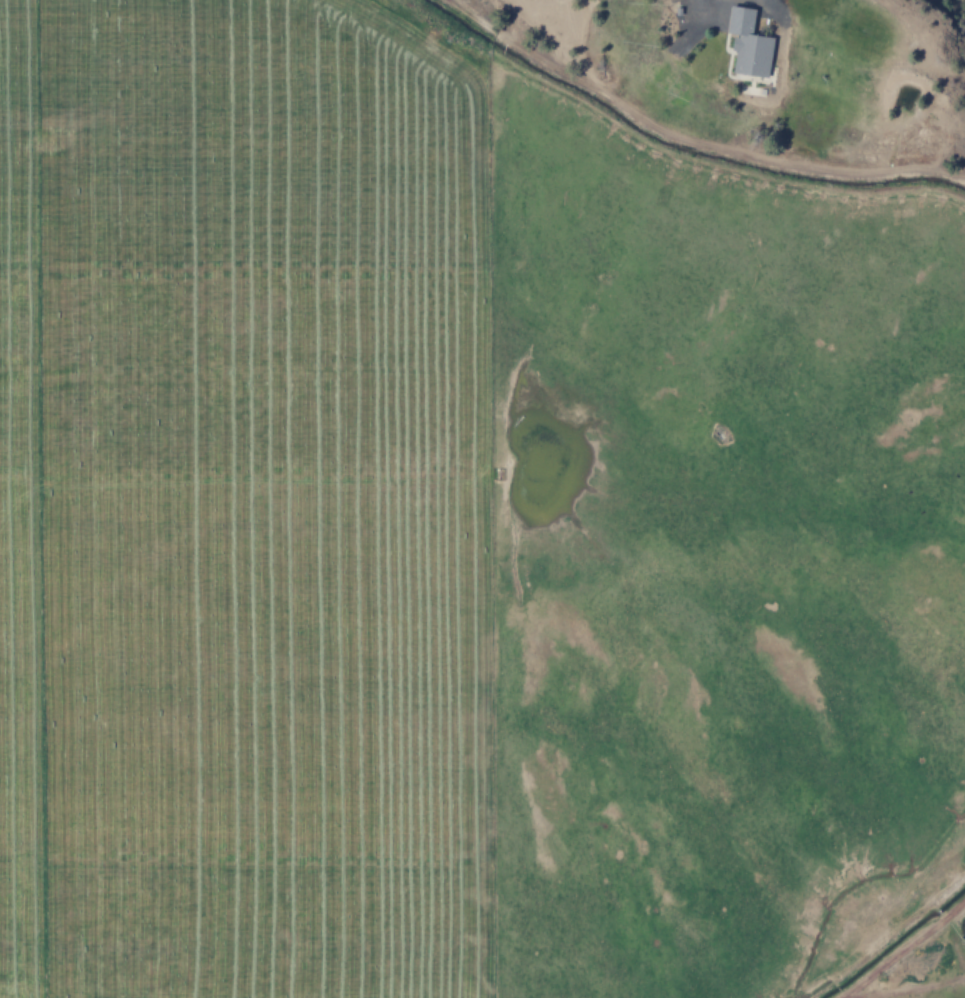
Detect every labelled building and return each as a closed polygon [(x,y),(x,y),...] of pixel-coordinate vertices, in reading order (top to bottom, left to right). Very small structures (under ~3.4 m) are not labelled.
[(729,6),(753,10),(749,34),(773,38),(766,78),(731,72),(734,52),(729,51),(732,37),(736,38),(737,35),(724,33),(729,6)]
